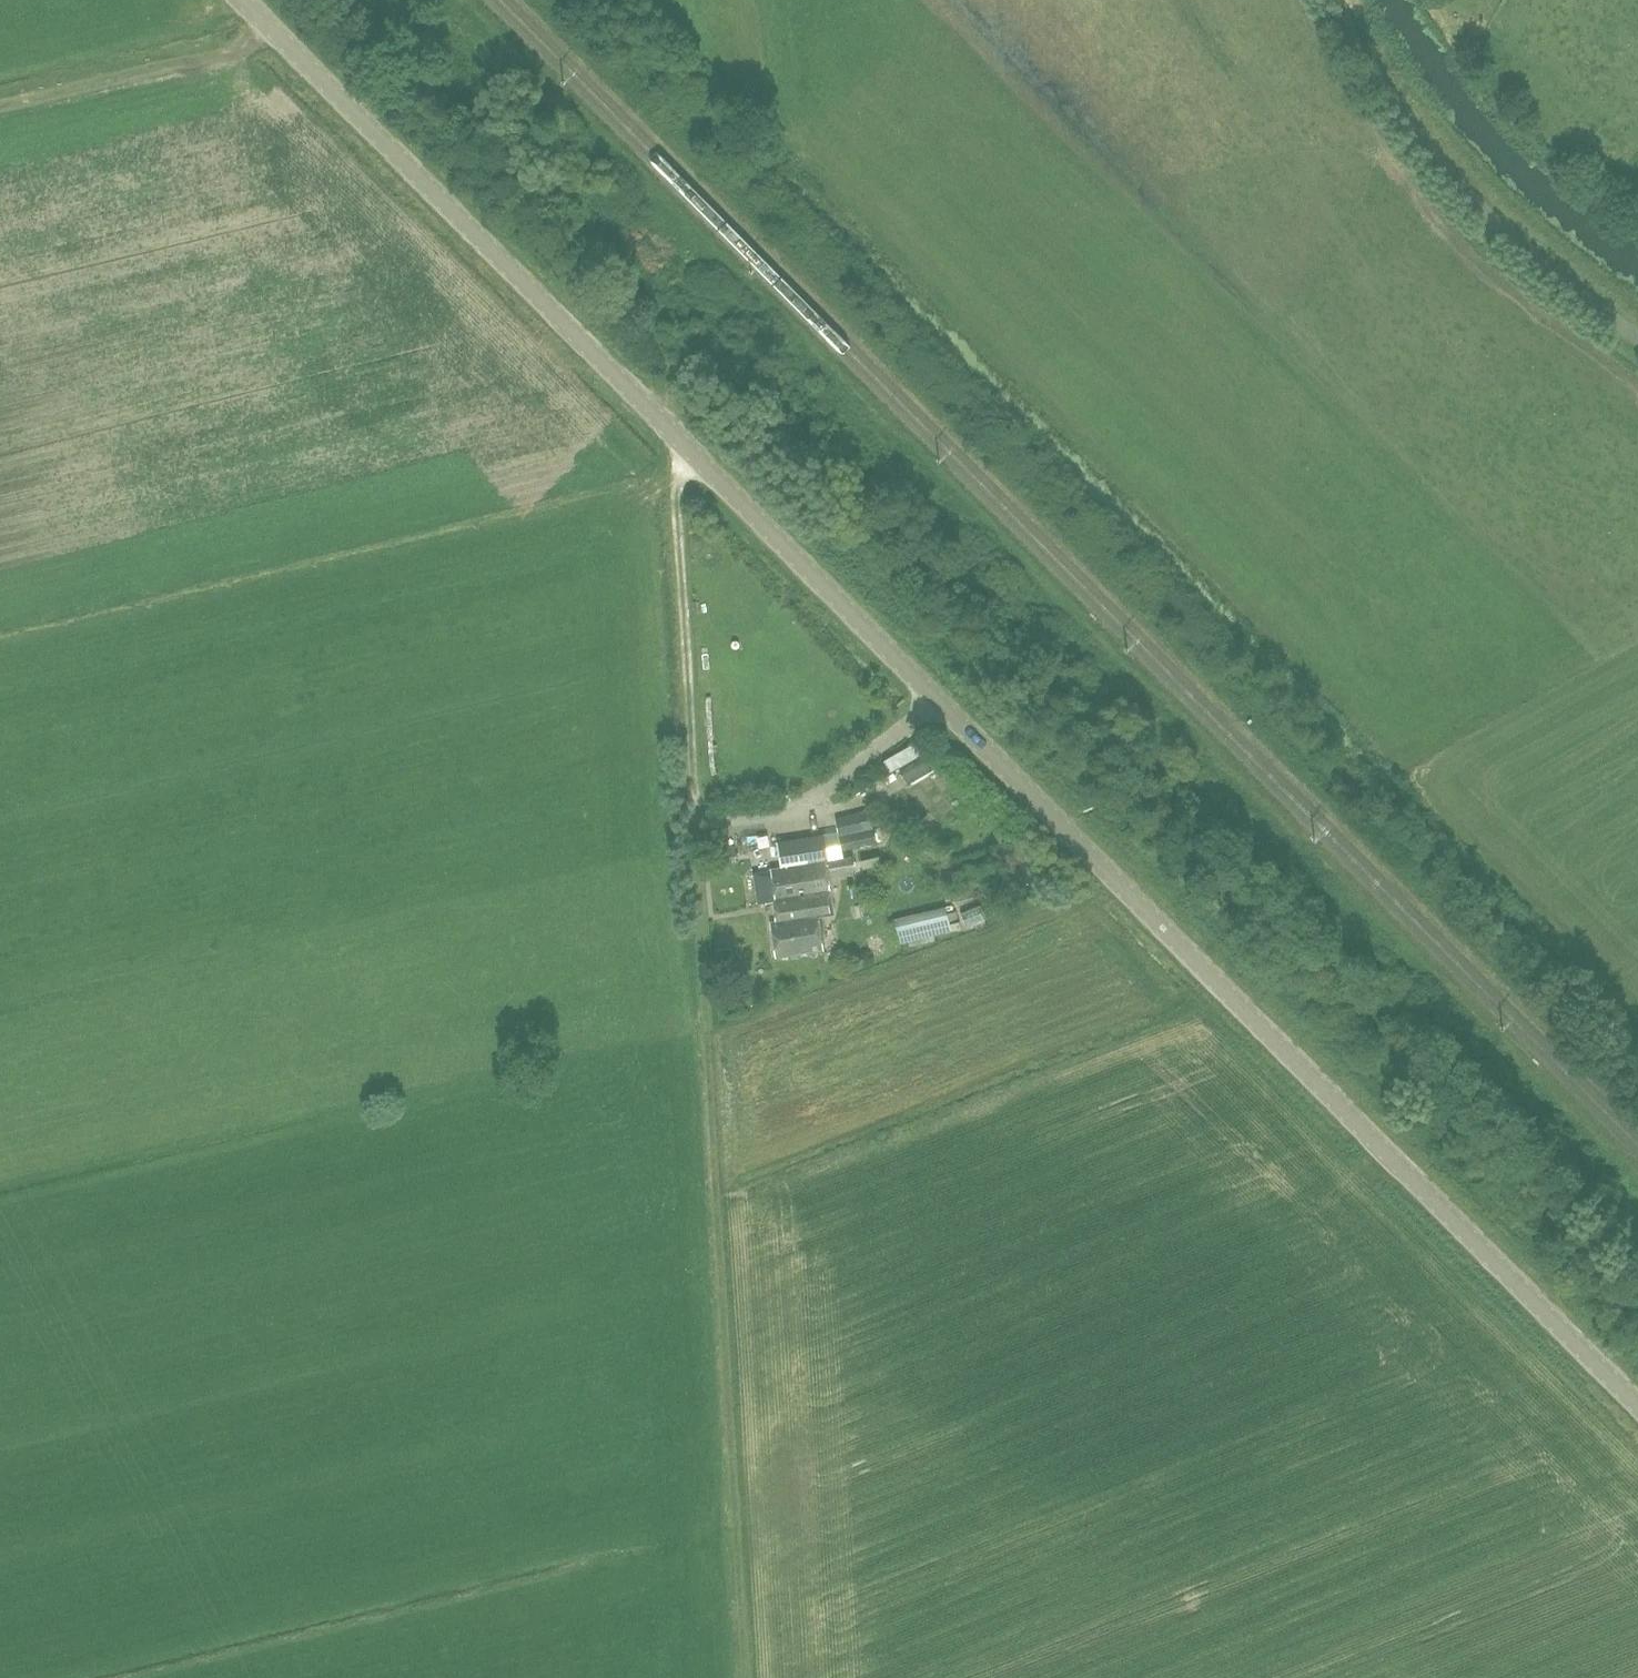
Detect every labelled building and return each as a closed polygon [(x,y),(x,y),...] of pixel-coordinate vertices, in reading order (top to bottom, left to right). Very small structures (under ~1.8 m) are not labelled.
[(840,836),(843,850),(871,844),(869,831),(840,836)] [(777,956),(823,948),(817,915),(831,912),(827,892),(831,891),(828,875),(855,871),(852,857),(814,863),(810,839),(778,844),(782,868),(771,870),(779,921),(772,922),(777,956)] [(979,876),(963,886),(969,896),(985,887),(979,876)] [(981,921),(1001,909),(996,899),(975,910),(981,921)] [(900,944),(941,934),(952,931),(950,924),(960,922),(957,910),(948,913),(946,907),(895,919),(900,944)]
